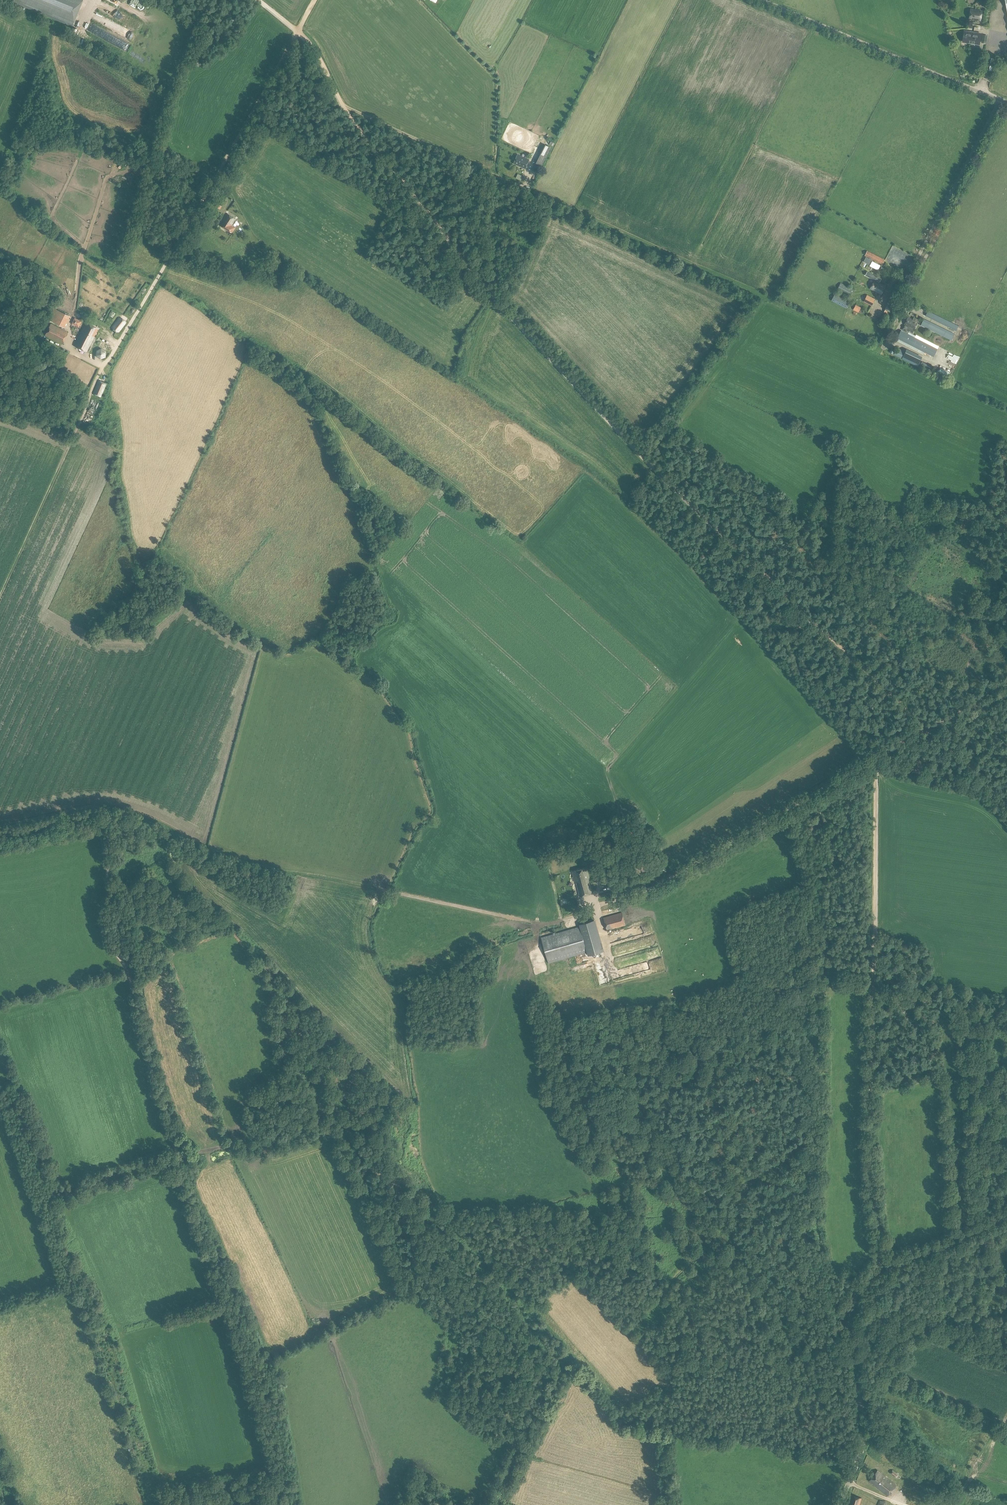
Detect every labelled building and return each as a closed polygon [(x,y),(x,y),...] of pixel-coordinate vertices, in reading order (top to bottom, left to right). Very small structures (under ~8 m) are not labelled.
[(14,1),(72,25),(83,0),(14,0),(14,1)] [(971,8),(970,19),(981,21),(983,10),(971,8)] [(981,33),(968,32),(964,31),(962,41),(979,44),(981,33)] [(130,43),(123,41),(122,47),(128,49),(130,43)] [(544,144),(538,156),(545,159),(551,148),(544,144)] [(514,163),(526,168),(529,160),(518,155),(514,163)] [(223,202),(219,199),(215,206),(219,209),(223,202)] [(235,227),(231,225),(236,219),(227,214),(220,225),(232,232),(235,227)] [(867,251),(865,255),(883,264),(885,259),(867,251)] [(872,261),(870,266),(878,270),(881,265),(872,261)] [(867,271),(866,275),(870,277),(873,278),(873,279),(875,280),(870,288),(882,294),(886,286),(879,283),(882,278),(877,275),(872,273),(872,274),(867,271)] [(855,290),(841,283),(838,289),(852,296),(855,290)] [(831,301),(846,308),(850,302),(835,294),(831,301)] [(876,299),(867,294),(864,301),(872,305),(876,299)] [(890,301),(886,309),(884,312),(889,314),(894,303),(890,301)] [(69,316),(54,308),(48,319),(64,327),(69,316)] [(928,311),(925,316),(956,331),(959,325),(928,311)] [(118,314),(115,319),(121,323),(124,319),(123,316),(121,314),(118,314)] [(82,321),(75,317),(72,324),(79,327),(82,321)] [(914,317),(913,319),(908,317),(904,324),(914,329),(919,320),(914,317)] [(115,319),(111,324),(113,326),(115,328),(118,328),(121,323),(115,319)] [(955,334),(930,322),(928,326),(944,333),(943,336),(952,340),(955,334)] [(86,323),(75,346),(87,352),(98,329),(86,323)] [(51,324),(46,335),(46,336),(62,344),(68,332),(51,324)] [(903,328),(902,330),(906,332),(907,330),(913,333),(914,330),(905,325),(903,328)] [(901,330),(897,338),(922,351),(926,343),(905,332),(901,330)] [(938,349),(926,343),(922,351),(934,357),(938,349)] [(99,347),(96,352),(102,356),(105,351),(99,347)] [(902,358),(905,352),(897,348),(894,355),(902,358)] [(908,350),(903,359),(919,366),(923,357),(908,350)] [(107,383),(99,380),(93,393),(101,397),(107,383)] [(664,865),(651,870),(654,877),(667,872),(664,865)] [(593,893),(589,878),(587,867),(572,871),(575,882),(576,882),(580,897),(593,893)] [(634,876),(621,882),(624,889),(637,883),(634,876)] [(604,917),(607,930),(626,925),(622,912),(604,917)] [(580,926),(589,957),(605,952),(596,922),(580,926)] [(587,952),(580,926),(541,937),(549,963),(587,952)] [(870,1480),(888,1495),(896,1485),(878,1470),(870,1480)] [(906,1480),(899,1487),(906,1494),(913,1487),(906,1480)] [(850,1504),(860,1504),(862,1498),(854,1495),(850,1504)]
